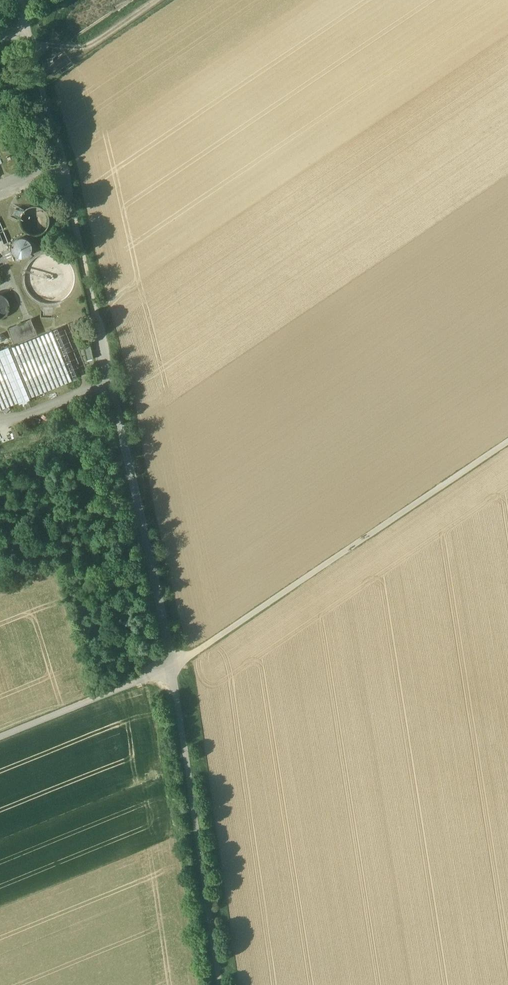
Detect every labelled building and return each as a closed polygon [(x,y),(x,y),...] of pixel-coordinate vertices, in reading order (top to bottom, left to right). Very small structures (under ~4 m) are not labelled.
[(24,212),(16,209),(13,215),(21,218),(22,215),(23,213),(24,212)] [(32,252),(33,248),(32,244),(30,241),(26,238),(23,238),(19,239),(15,241),(13,244),(13,248),(13,252),(16,255),(19,257),(23,258),(27,257),(30,255),(32,252)] [(24,269),(22,276),(24,276),(26,270),(28,265),(31,262),(34,259),(40,256),(45,254),(51,254),(56,255),(61,257),(66,260),(69,263),(71,261),(64,256),(56,252),(47,252),(37,254),(32,258),(27,263),(24,269)] [(10,307),(9,302),(6,298),(2,295),(0,295),(0,319),(2,318),(6,316),(9,311),(10,307)] [(60,303),(56,304),(53,305),(50,305),(47,305),(45,305),(44,306),(50,307),(51,307),(56,306),(60,305),(63,303),(66,301),(70,298),(68,297),(65,300),(63,302),(60,303)] [(48,308),(44,308),(44,311),(41,311),(41,318),(53,319),(53,308),(50,308),(50,307),(48,307),(48,308)] [(31,320),(8,329),(14,345),(38,335),(31,320)] [(94,358),(90,344),(84,345),(87,360),(94,358)] [(71,405),(65,408),(67,415),(74,413),(71,405)]
